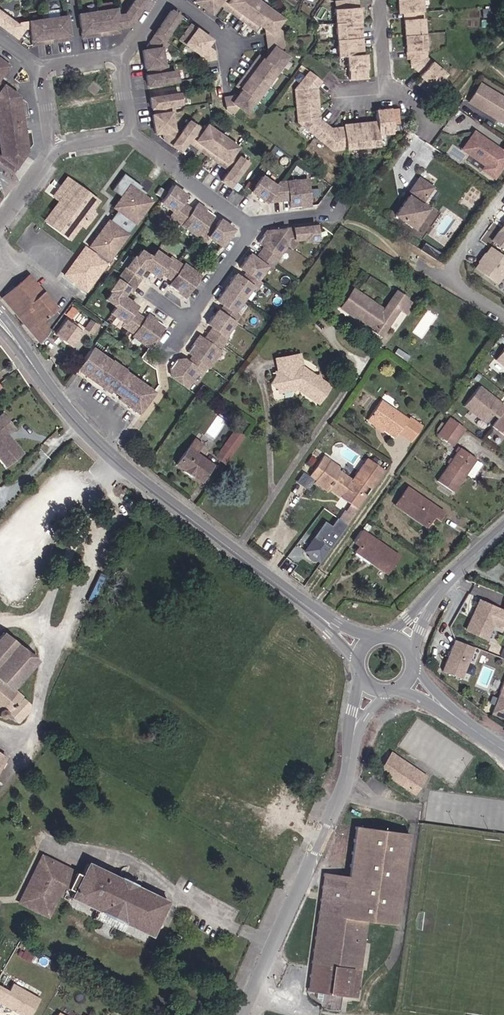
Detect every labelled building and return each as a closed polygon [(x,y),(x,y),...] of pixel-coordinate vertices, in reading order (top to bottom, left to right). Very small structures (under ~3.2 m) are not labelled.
[(124,16),(115,17),(114,10),(77,16),(81,38),(118,33),(118,29),(129,27),(146,0),(135,0),(124,16)] [(194,1),(209,13),(217,2),(254,29),(258,24),(264,28),(269,54),(264,60),(259,56),(236,86),(242,91),(238,96),(224,98),(226,110),(232,114),(239,107),(246,112),(286,57),(279,52),(283,47),(279,30),(274,27),(279,19),(254,0),(195,0),(194,1)] [(365,78),(364,54),(362,54),(357,0),(334,2),(338,56),(347,55),(348,79),(365,78)] [(421,0),(398,0),(398,13),(403,13),(407,59),(410,59),(411,64),(422,74),(419,76),(423,79),(418,85),(429,93),(444,74),(425,57),(421,0)] [(162,41),(178,17),(170,11),(150,41),(151,50),(141,52),(144,68),(147,68),(149,75),(146,76),(147,85),(176,81),(174,72),(166,73),(165,66),(162,66),(160,53),(162,52),(167,44),(162,41)] [(66,17),(18,23),(17,26),(0,13),(0,26),(16,38),(24,29),(29,28),(31,46),(69,40),(66,17)] [(209,40),(189,25),(179,40),(199,55),(200,61),(213,60),(213,52),(210,52),(205,48),(209,40)] [(321,81),(308,72),(303,78),(297,74),(291,81),(297,86),(294,89),(297,121),(334,151),(386,145),(386,140),(378,141),(377,134),(391,133),(390,124),(398,123),(397,108),(375,110),(376,122),(343,125),(343,128),(331,129),(319,119),(315,87),(321,81)] [(13,172),(26,152),(18,96),(0,83),(0,162),(13,172)] [(469,102),(503,123),(503,99),(480,84),(469,102)] [(179,104),(178,94),(149,99),(150,108),(153,108),(155,114),(152,115),(154,133),(161,133),(164,140),(179,151),(186,141),(228,171),(221,181),(229,187),(245,163),(239,158),(240,156),(233,152),(237,147),(207,125),(204,130),(198,126),(197,127),(188,121),(180,133),(174,128),(171,112),(174,111),(174,104),(179,104)] [(502,152),(475,133),(464,149),(487,165),(483,170),(495,178),(503,165),(503,149),(502,152)] [(141,187),(122,174),(111,190),(120,197),(112,208),(118,212),(110,223),(105,224),(88,247),(108,261),(150,201),(137,192),(141,187)] [(98,198),(67,176),(58,188),(61,190),(55,197),(61,202),(48,220),(70,236),(80,223),(84,225),(95,211),(91,208),(98,198)] [(290,208),(309,205),(306,179),(279,182),(276,186),(261,177),(251,191),(265,202),(288,199),(290,208)] [(433,187),(420,178),(411,191),(423,200),(433,187)] [(220,246),(232,229),(220,220),(215,227),(208,222),(212,216),(196,204),(192,211),(180,202),(184,196),(171,187),(167,193),(159,187),(154,194),(161,200),(159,202),(173,212),(169,216),(204,242),(207,237),(220,246)] [(427,209),(409,196),(396,214),(414,227),(427,209)] [(503,250),(503,223),(503,225),(503,226),(502,228),(500,229),(491,240),(503,250)] [(316,239),(315,226),(266,231),(257,243),(264,247),(255,259),(249,255),(239,268),(245,272),(240,279),(234,274),(216,301),(223,306),(218,312),(216,311),(207,324),(212,328),(203,340),(198,336),(187,352),(193,356),(188,362),(183,359),(174,361),(170,368),(171,376),(186,387),(199,370),(202,372),(207,366),(209,367),(220,352),(218,351),(226,338),(223,336),(237,316),(233,312),(251,287),(255,289),(260,283),(255,280),(265,267),(270,269),(278,257),(277,256),(287,244),(292,248),(294,243),(294,239),(303,239),(303,241),(316,239)] [(490,247),(475,268),(496,283),(502,275),(503,277),(503,257),(490,247)] [(184,297),(200,275),(184,264),(183,267),(170,258),(168,261),(155,251),(150,258),(140,251),(135,259),(133,257),(109,291),(111,293),(106,300),(115,307),(110,313),(123,323),(121,325),(134,334),(132,336),(148,348),(164,327),(148,315),(144,319),(132,311),(136,306),(122,297),(129,288),(131,290),(140,278),(137,276),(144,267),(157,277),(160,273),(172,281),(169,286),(184,297)] [(41,343),(49,331),(41,322),(56,310),(28,276),(2,297),(41,343)] [(398,309),(405,299),(406,298),(396,291),(384,309),(353,289),(340,308),(380,335),(398,309)] [(406,314),(413,304),(405,299),(398,309),(406,314)] [(86,326),(94,332),(99,324),(91,319),(86,326)] [(70,324),(65,321),(55,335),(70,345),(83,327),(77,323),(76,325),(72,322),(70,324)] [(110,361),(91,348),(76,369),(94,383),(97,380),(108,388),(105,391),(109,393),(111,390),(121,397),(119,400),(128,407),(131,404),(139,410),(153,392),(124,371),(125,371),(117,365),(115,368),(108,363),(110,361)] [(495,359),(503,366),(503,348),(495,359)] [(330,386),(320,379),(319,376),(315,377),(302,367),(299,354),(275,359),(278,372),(276,372),(276,374),(279,390),(280,392),(294,389),(293,388),(299,386),(302,388),(303,393),(318,403),(330,386)] [(199,387),(204,374),(198,372),(192,385),(199,387)] [(279,390),(276,374),(270,383),(279,390)] [(485,423),(492,413),(496,417),(503,408),(503,406),(494,398),(492,396),(490,396),(487,394),(488,393),(479,386),(463,406),(485,423)] [(422,426),(409,417),(407,419),(380,401),(368,419),(383,429),(395,437),(398,433),(411,442),(422,426)] [(492,426),(503,436),(503,410),(492,426)] [(7,439),(9,438),(7,434),(14,428),(2,414),(0,416),(0,459),(6,466),(22,453),(13,443),(11,444),(7,439)] [(464,428),(450,418),(438,434),(452,444),(464,428)] [(383,429),(368,419),(366,421),(381,431),(383,429)] [(242,438),(234,432),(217,455),(225,461),(242,438)] [(201,444),(194,439),(175,464),(180,468),(178,470),(192,480),(194,478),(200,482),(212,465),(195,453),(201,444)] [(476,459),(460,448),(437,481),(453,492),(465,474),(472,478),(481,464),(475,460),(476,459)] [(371,489),(384,471),(367,459),(356,474),(356,478),(354,480),(351,480),(340,472),(327,464),(330,460),(323,455),(311,473),(317,477),(316,479),(329,488),(340,496),(350,503),(357,508),(367,495),(360,491),(364,485),(371,489)] [(343,469),(330,460),(327,464),(340,472),(343,469)] [(329,488),(316,479),(314,482),(327,491),(329,488)] [(442,513),(407,488),(395,505),(426,526),(433,516),(438,520),(442,513)] [(351,517),(357,508),(350,503),(344,511),(351,517)] [(346,525),(351,517),(344,511),(338,520),(346,525)] [(334,537),(337,532),(332,528),(328,533),(334,537)] [(398,556),(361,530),(353,541),(359,546),(355,551),(368,561),(370,558),(373,560),(372,563),(386,573),(398,556)] [(332,542),(319,532),(312,542),(313,542),(307,551),(309,553),(317,558),(319,560),(332,542)] [(465,630),(485,638),(498,609),(478,600),(473,612),(476,613),(474,617),(472,616),(465,630)] [(37,660),(4,632),(0,636),(0,709),(1,709),(0,709),(0,710),(0,717),(0,718),(2,718),(3,717),(4,717),(5,716),(5,714),(6,714),(17,723),(28,711),(28,704),(11,690),(37,660)] [(460,678),(473,647),(454,640),(441,671),(460,678)] [(500,692),(491,713),(503,718),(503,694),(500,692)] [(415,794),(429,775),(392,749),(378,769),(415,794)] [(397,923),(408,831),(354,825),(348,874),(323,872),(309,989),(310,995),(312,1000),(322,1007),(330,1009),(340,1009),(342,994),(358,996),(368,919),(397,923)] [(151,936),(168,901),(135,886),(135,885),(133,883),(128,881),(123,879),(120,877),(120,878),(87,862),(81,875),(75,872),(71,870),(38,854),(35,861),(39,863),(36,869),(32,866),(25,879),(30,881),(19,903),(48,916),(63,886),(73,891),(70,898),(97,910),(125,923),(151,936)] [(11,984),(7,991),(0,988),(0,1003),(22,1014),(30,1014),(38,999),(11,984)] [(108,1005),(112,998),(103,994),(100,1000),(108,1005)]
